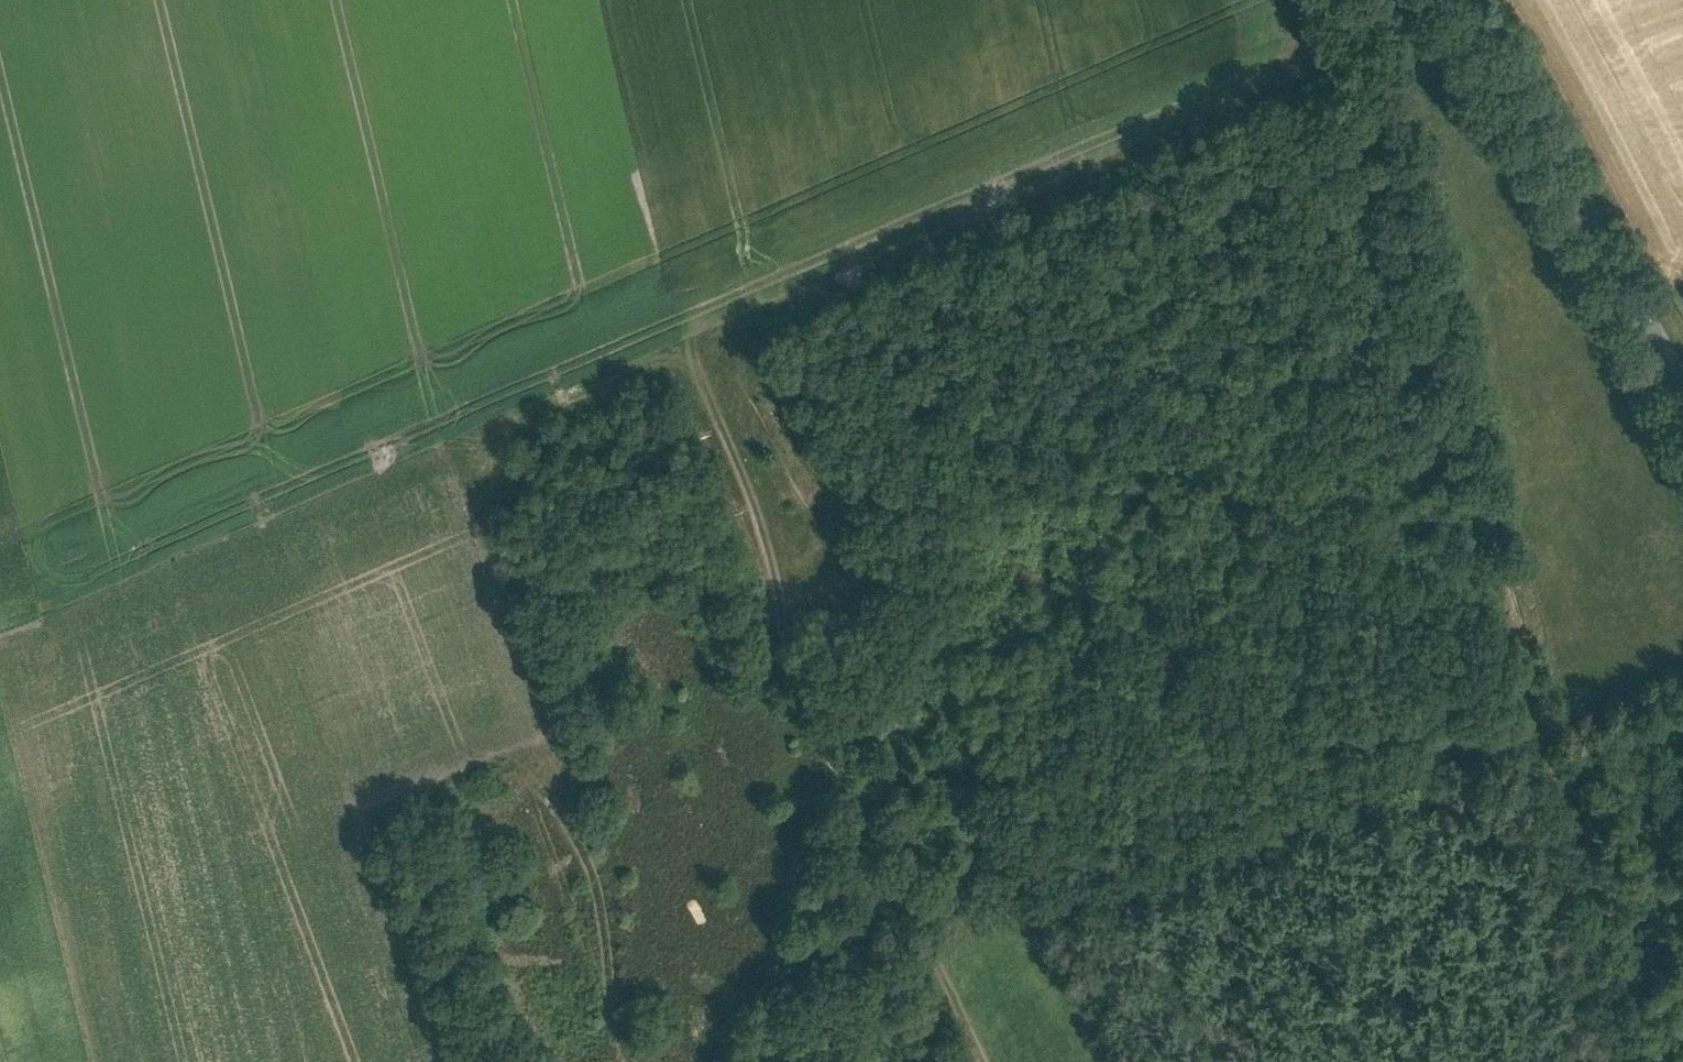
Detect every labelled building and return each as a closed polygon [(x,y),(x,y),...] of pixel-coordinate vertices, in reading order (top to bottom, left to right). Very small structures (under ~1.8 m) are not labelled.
[(671,1053),(654,1058),(656,1061),(674,1061),(671,1053)]
